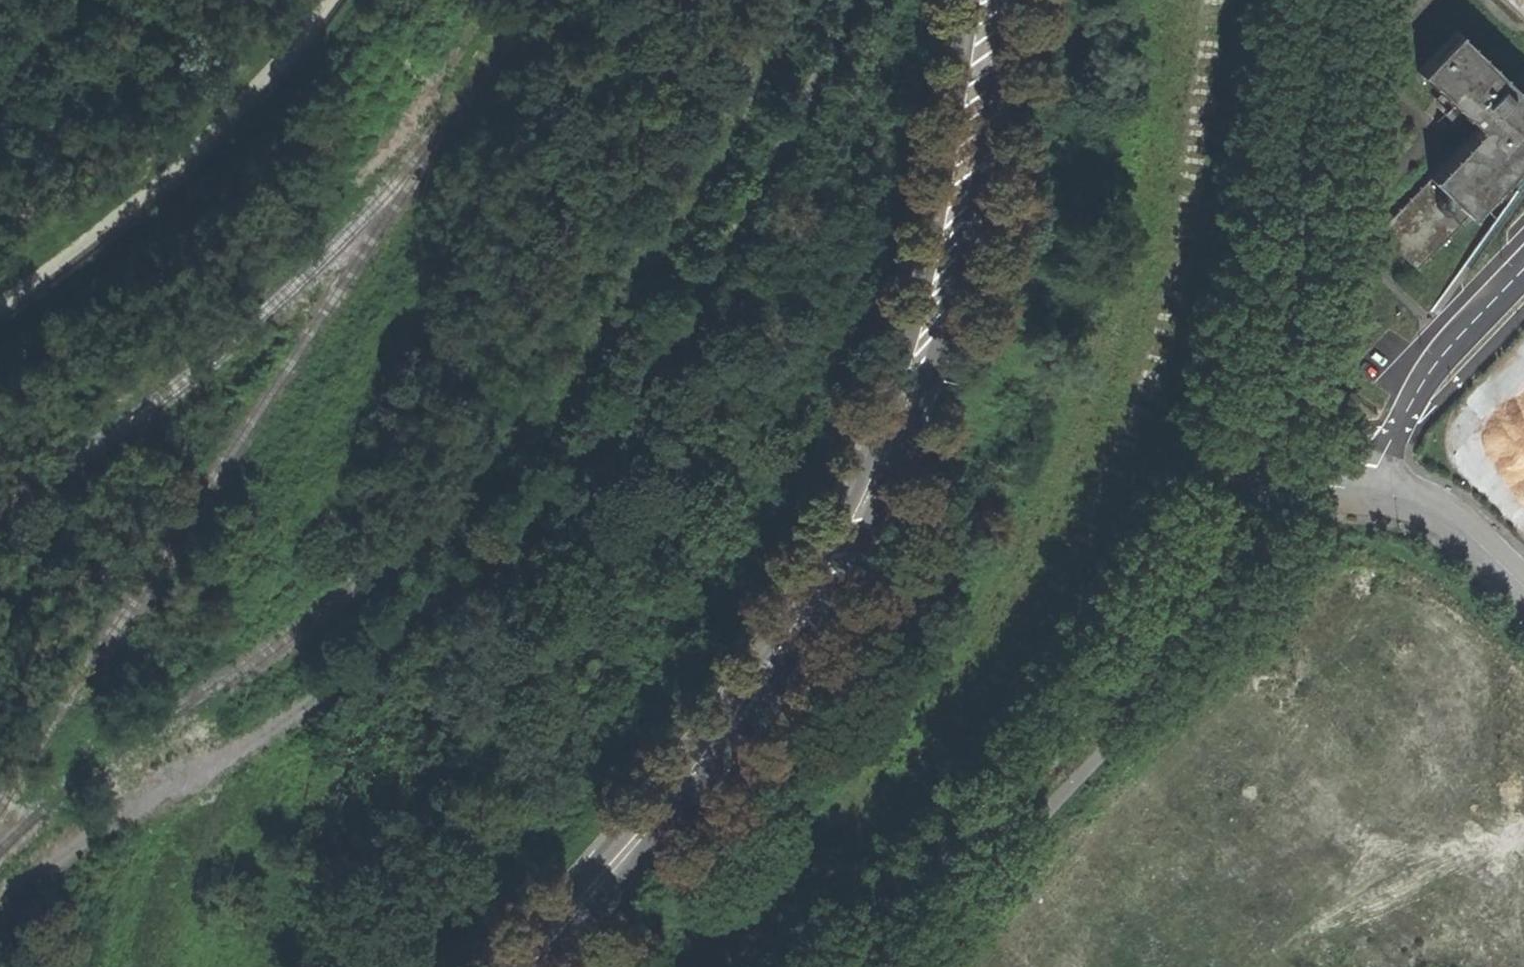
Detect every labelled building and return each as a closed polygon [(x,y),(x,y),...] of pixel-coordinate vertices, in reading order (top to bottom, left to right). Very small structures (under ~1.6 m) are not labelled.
[(1523,138),(1523,111),(1439,28),(1396,69),(1452,126),(1357,224),(1379,249),(1395,266),(1523,138)]
